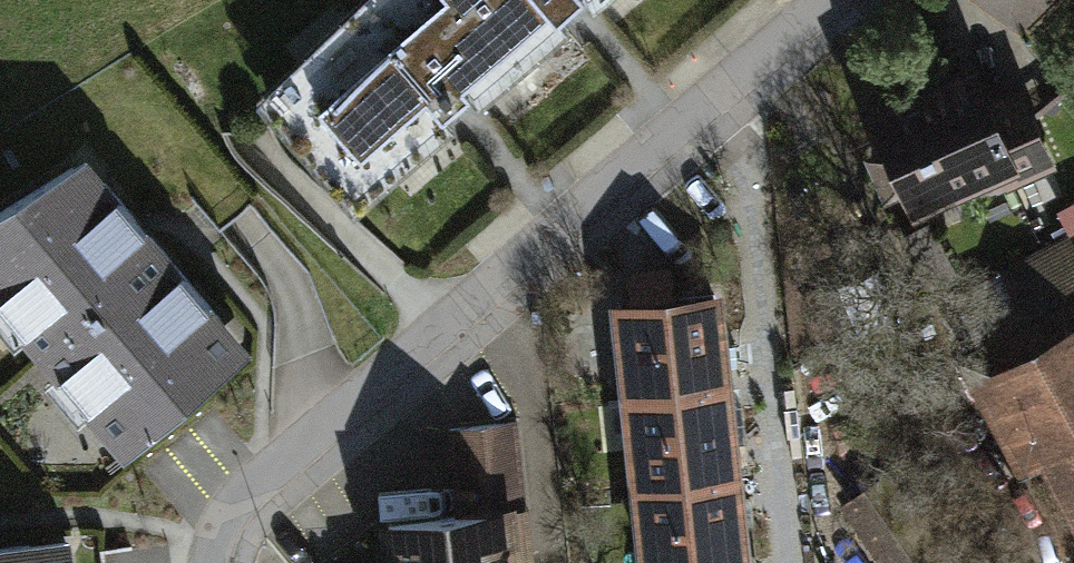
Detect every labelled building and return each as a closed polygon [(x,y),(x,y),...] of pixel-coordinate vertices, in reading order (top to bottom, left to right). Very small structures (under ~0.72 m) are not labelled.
[(442,0),(380,0),(356,25),(364,34),(311,78),(306,73),(273,105),(348,194),(498,67),(442,0)] [(498,67),(578,0),(442,0),(498,67)] [(870,148),(886,186),(906,177),(917,202),(1003,165),(1010,182),(1049,165),(1018,93),(982,109),(968,76),(881,114),(891,139),(870,148)] [(0,212),(0,303),(123,448),(246,348),(85,156),(0,212)] [(1073,230),(1073,203),(1063,209),(1073,230)] [(975,275),(940,218),(906,238),(941,295),(975,275)] [(1073,504),(1073,267),(1059,240),(961,289),(1073,504)] [(713,296),(620,306),(629,394),(723,384),(713,296)] [(723,384),(629,394),(639,485),(732,475),(727,425),(739,424),(737,404),(725,405),(723,384)] [(389,522),(392,562),(512,562),(507,509),(525,508),(514,421),(449,428),(458,514),(389,522)] [(639,485),(647,562),(741,562),(732,475),(639,485)] [(886,475),(846,502),(889,562),(948,562),(886,475)] [(68,541),(0,549),(0,562),(71,562),(68,541)]
